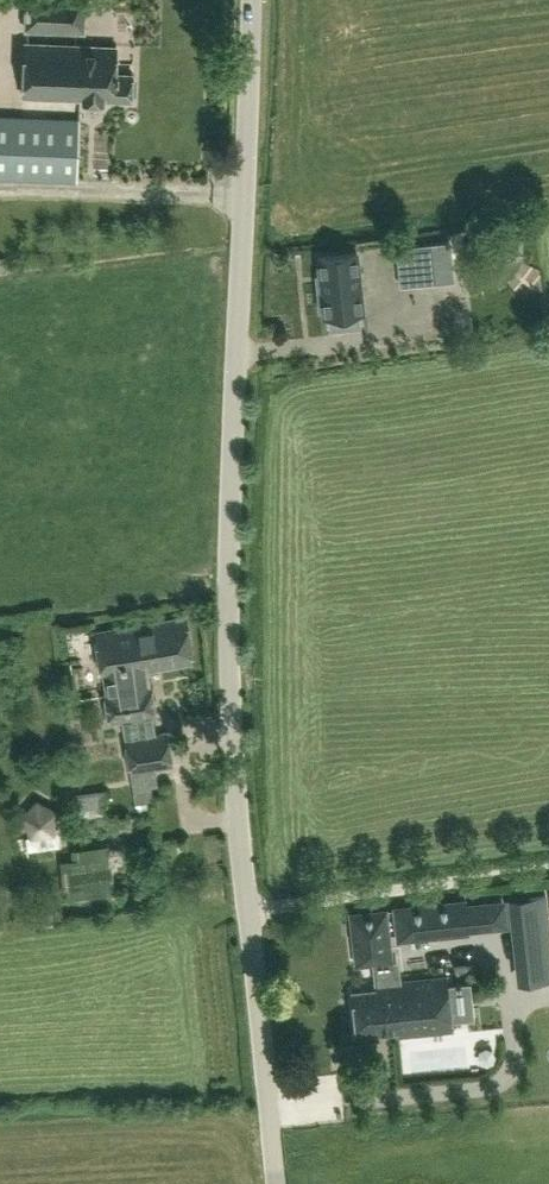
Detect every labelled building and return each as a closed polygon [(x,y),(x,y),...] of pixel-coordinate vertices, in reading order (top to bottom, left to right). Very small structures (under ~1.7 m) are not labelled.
[(85,0),(25,0),(24,31),(84,33),(85,0)] [(68,97),(80,97),(83,98),(83,100),(104,101),(104,99),(131,100),(132,74),(117,72),(118,46),(26,41),(23,95),(68,97)] [(0,114),(0,178),(78,181),(80,117),(0,114)] [(430,243),(397,246),(401,284),(434,281),(430,243)] [(358,311),(362,310),(356,251),(319,255),(321,275),(322,289),(317,290),(319,310),(324,309),(325,314),(329,314),(358,311)] [(364,349),(363,316),(305,318),(306,351),(364,349)] [(156,715),(151,684),(148,684),(146,671),(194,663),(187,617),(95,631),(103,678),(104,678),(106,691),(104,691),(109,722),(122,720),(130,772),(173,765),(168,732),(156,734),(153,715),(156,715)] [(27,850),(61,845),(59,831),(57,832),(53,806),(37,798),(23,810),(27,836),(25,837),(27,850)] [(71,851),(76,897),(115,893),(110,847),(71,851)] [(545,894),(529,896),(530,904),(518,905),(525,975),(548,972),(548,928),(545,894)] [(469,928),(466,898),(393,906),(397,936),(469,928)] [(392,961),(391,959),(385,907),(348,911),(355,965),(371,963),(392,961)] [(505,921),(480,919),(479,942),(503,944),(505,921)] [(454,1030),(449,976),(399,980),(397,958),(391,959),(392,961),(371,963),(374,987),(354,989),(358,1034),(398,1030),(399,1036),(454,1030)]
